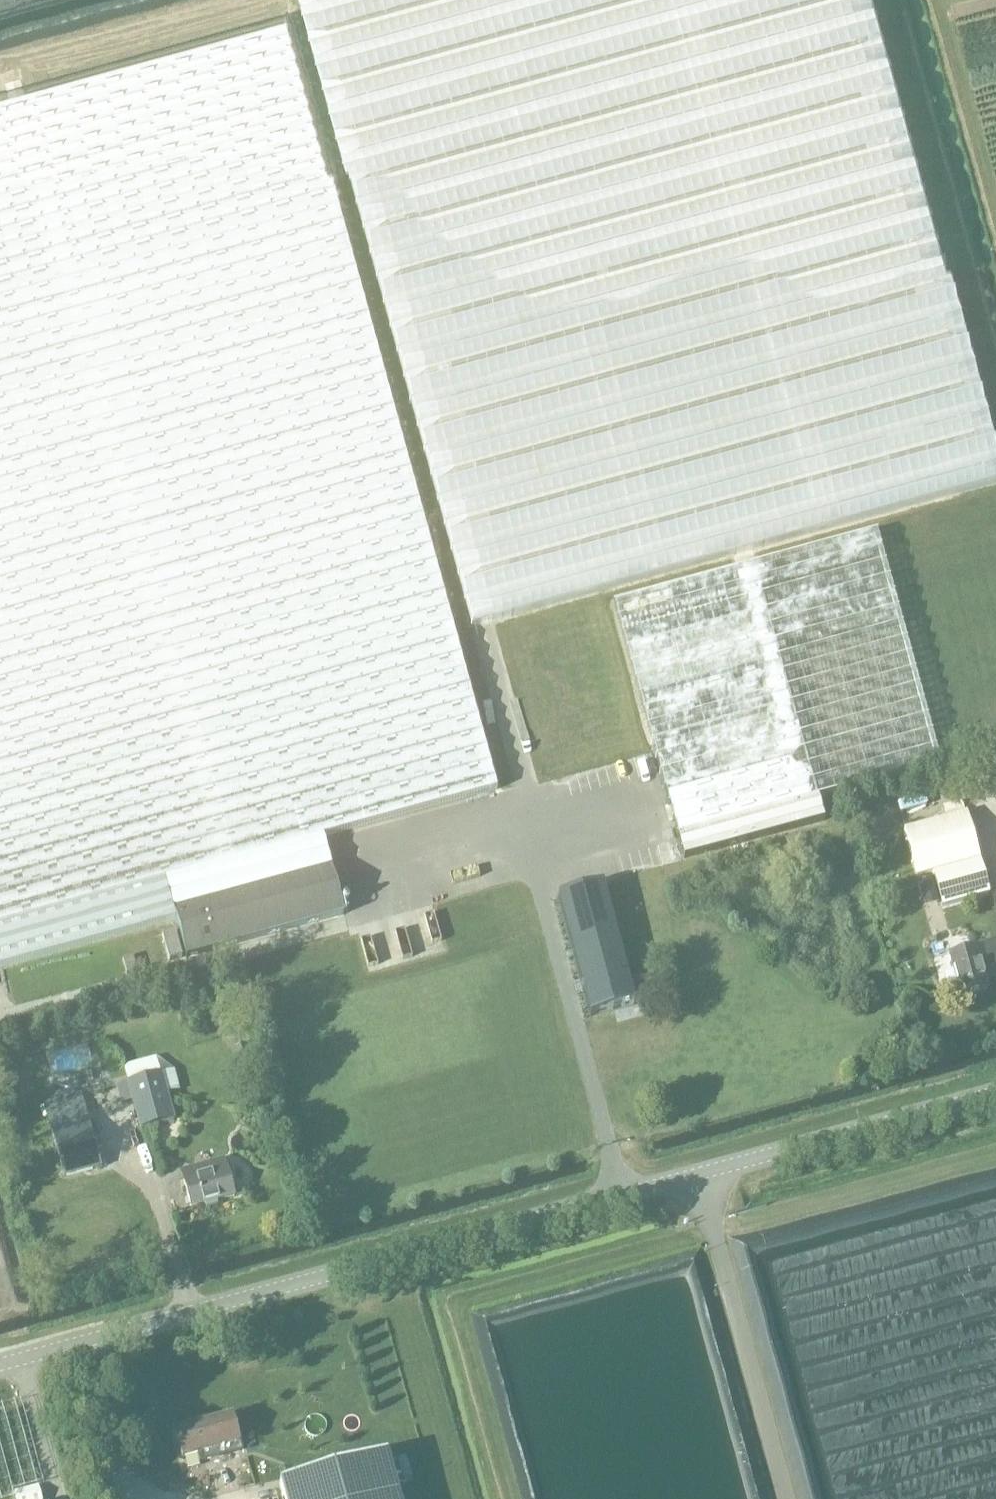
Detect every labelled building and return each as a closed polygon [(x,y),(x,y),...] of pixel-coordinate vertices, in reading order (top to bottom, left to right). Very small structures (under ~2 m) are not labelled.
[(872,0),(301,0),(471,620),(995,482),(995,452),(872,0)] [(0,94),(0,967),(175,920),(185,958),(343,914),(322,837),(496,790),(494,784),(456,645),(284,17),(0,94)] [(613,603),(683,859),(824,821),(817,797),(939,764),(875,531),(613,603)] [(942,907),(988,894),(966,813),(903,830),(917,877),(932,873),(942,907)] [(602,884),(557,896),(589,1016),(634,1004),(602,884)] [(174,934),(162,938),(169,963),(181,960),(174,934)] [(948,954),(960,998),(987,990),(981,970),(980,964),(995,960),(995,941),(986,944),(985,944),(983,944),(983,945),(975,947),(948,954)] [(131,957),(121,960),(125,974),(135,971),(131,957)] [(140,1129),(173,1120),(160,1074),(127,1083),(140,1129)] [(101,1167),(89,1122),(81,1094),(44,1104),(63,1177),(101,1167)] [(224,1160),(180,1171),(190,1208),(234,1197),(224,1160)] [(75,1428),(82,1426),(79,1416),(73,1418),(75,1428)] [(200,1461),(239,1451),(230,1419),(210,1424),(174,1433),(181,1459),(198,1454),(200,1461)] [(385,1455),(278,1485),(282,1498),(397,1498),(385,1455)]
